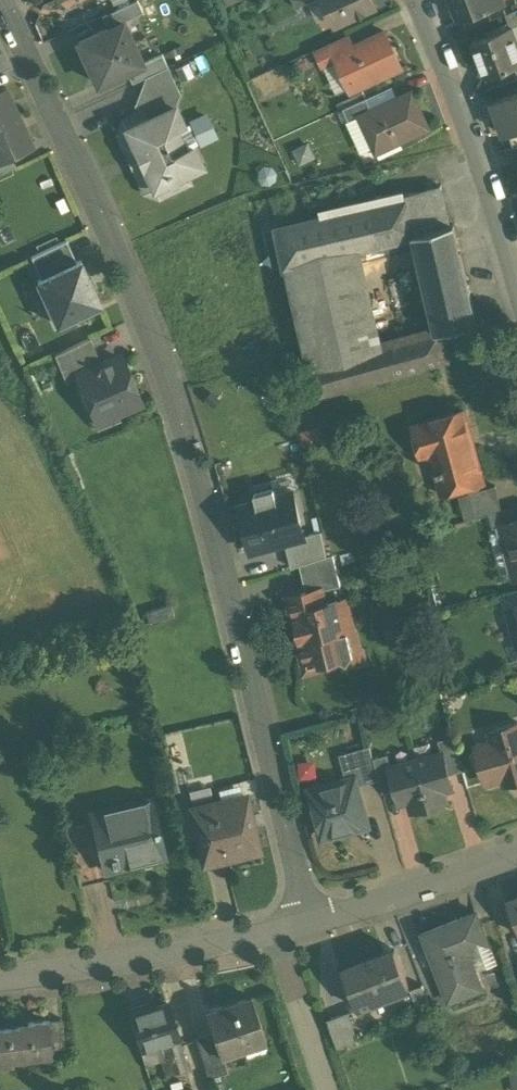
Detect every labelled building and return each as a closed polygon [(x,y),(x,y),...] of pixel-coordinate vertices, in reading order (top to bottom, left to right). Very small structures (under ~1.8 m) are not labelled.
[(296,8),(313,0),(292,0),(296,8)] [(336,26),(375,8),(371,0),(324,0),(336,26)] [(458,17),(483,8),(503,0),(451,0),(458,17)] [(137,1),(102,17),(107,29),(123,23),(143,13),(137,1)] [(483,8),(458,17),(463,30),(488,20),(483,8)] [(142,65),(123,23),(107,29),(78,43),(98,85),(126,72),(142,65)] [(472,41),(485,76),(516,64),(516,42),(511,26),(472,41)] [(352,48),(335,56),(338,62),(351,90),(401,67),(385,32),(353,47),(351,48),(352,48)] [(347,35),(316,50),(324,68),(338,62),(335,56),(352,48),(351,48),(353,47),(347,35)] [(142,65),(126,72),(132,84),(146,78),(167,68),(162,56),(142,65)] [(253,77),(260,93),(288,83),(282,66),(253,77)] [(167,68),(146,78),(134,108),(141,110),(146,121),(174,108),(180,95),(167,68)] [(18,117),(5,88),(0,91),(0,125),(18,117)] [(372,109),(360,115),(377,152),(428,128),(411,92),(372,109)] [(494,100),(506,135),(509,134),(516,131),(516,92),(494,100)] [(367,98),(343,109),(349,120),(360,115),(372,109),(367,98)] [(146,121),(127,130),(150,181),(146,193),(158,197),(162,185),(169,183),(170,186),(177,183),(176,179),(202,167),(192,147),(197,145),(188,125),(183,128),(174,108),(146,121)] [(200,145),(218,137),(206,112),(188,119),(200,145)] [(0,125),(0,160),(10,155),(31,145),(18,117),(0,125)] [(514,147),(516,146),(516,131),(509,134),(514,147)] [(0,160),(0,174),(15,167),(10,155),(0,160)] [(441,186),(407,194),(408,197),(416,233),(450,225),(441,186)] [(408,197),(277,227),(286,266),(359,249),(414,236),(416,236),(416,233),(408,197)] [(450,225),(416,233),(416,236),(414,236),(421,266),(461,257),(453,224),(450,225)] [(66,241),(31,258),(41,279),(76,263),(66,241)] [(359,249),(286,266),(308,367),(381,347),(359,249)] [(461,257),(421,266),(437,332),(439,332),(477,323),(461,257)] [(41,279),(37,281),(57,325),(100,305),(80,261),(76,263),(41,279)] [(381,347),(308,367),(314,394),(446,358),(439,332),(437,332),(381,347)] [(90,338),(54,355),(65,381),(77,376),(76,375),(101,365),(90,338)] [(101,365),(76,375),(77,376),(93,415),(113,407),(115,413),(140,402),(130,377),(127,378),(119,357),(101,365)] [(484,481),(464,409),(422,420),(422,422),(412,425),(421,456),(431,453),(437,474),(446,471),(451,490),(484,481)] [(502,508),(495,484),(470,491),(477,515),(490,512),(502,508)] [(305,536),(292,492),(276,496),(274,489),(255,495),(257,502),(240,506),(253,550),(286,541),(305,536)] [(490,512),(494,526),(500,524),(500,522),(516,518),(516,504),(502,508),(490,512)] [(500,522),(500,524),(505,541),(511,545),(516,567),(516,518),(500,522)] [(305,536),(286,541),(293,566),(328,557),(321,532),(305,536)] [(328,557),(300,565),(306,593),(318,590),(319,591),(341,586),(333,555),(328,557)] [(337,602),(322,605),(319,591),(318,590),(306,593),(290,597),(306,663),(319,660),(320,663),(339,659),(347,664),(352,655),(359,654),(351,621),(342,623),(337,602)] [(170,605),(145,613),(149,625),(174,617),(170,605)] [(149,625),(145,613),(132,617),(135,629),(149,625)] [(489,730),(493,741),(492,742),(476,747),(472,754),(474,763),(481,767),(486,783),(503,778),(505,785),(516,781),(516,722),(489,730)] [(452,737),(438,741),(441,753),(443,752),(449,775),(462,771),(452,737)] [(370,747),(339,755),(346,781),(353,779),(354,781),(377,774),(373,759),(370,747)] [(441,753),(416,760),(429,807),(447,802),(444,791),(446,787),(452,785),(449,775),(443,752),(441,753)] [(387,755),(373,759),(377,774),(382,793),(395,790),(389,767),(390,767),(387,755)] [(390,767),(389,767),(395,790),(398,800),(404,798),(409,801),(412,811),(429,807),(416,760),(390,767)] [(346,781),(310,792),(323,838),(366,826),(354,781),(353,779),(346,781)] [(245,798),(192,811),(184,813),(189,830),(196,828),(205,865),(258,852),(245,798)] [(126,814),(94,821),(99,845),(109,842),(113,856),(110,857),(114,870),(141,864),(140,860),(163,855),(149,799),(124,805),(126,814)] [(94,821),(65,829),(79,888),(110,881),(108,872),(106,872),(99,845),(94,821)] [(506,902),(516,931),(516,898),(506,902)] [(475,914),(423,935),(448,1001),(480,989),(465,948),(485,941),(487,946),(488,946),(475,914)] [(394,951),(344,970),(358,1009),(376,1002),(375,998),(407,986),(394,951)] [(422,986),(410,991),(419,1014),(431,1009),(422,986)] [(251,999),(205,1014),(212,1034),(218,1052),(219,1052),(264,1038),(251,999)] [(166,1005),(128,1017),(144,1064),(157,1060),(153,1047),(178,1040),(166,1005)] [(347,1014),(326,1021),(335,1048),(355,1040),(347,1014)] [(62,1022),(49,1024),(51,1052),(65,1051),(62,1022)] [(0,1033),(0,1058),(10,1057),(11,1062),(51,1058),(51,1052),(49,1024),(29,1026),(29,1030),(0,1033)] [(218,1052),(212,1034),(194,1039),(205,1071),(223,1064),(219,1052),(218,1052)] [(182,1052),(167,1056),(170,1064),(174,1074),(187,1069),(182,1052)] [(170,1064),(164,1066),(166,1076),(174,1074),(170,1064)]
